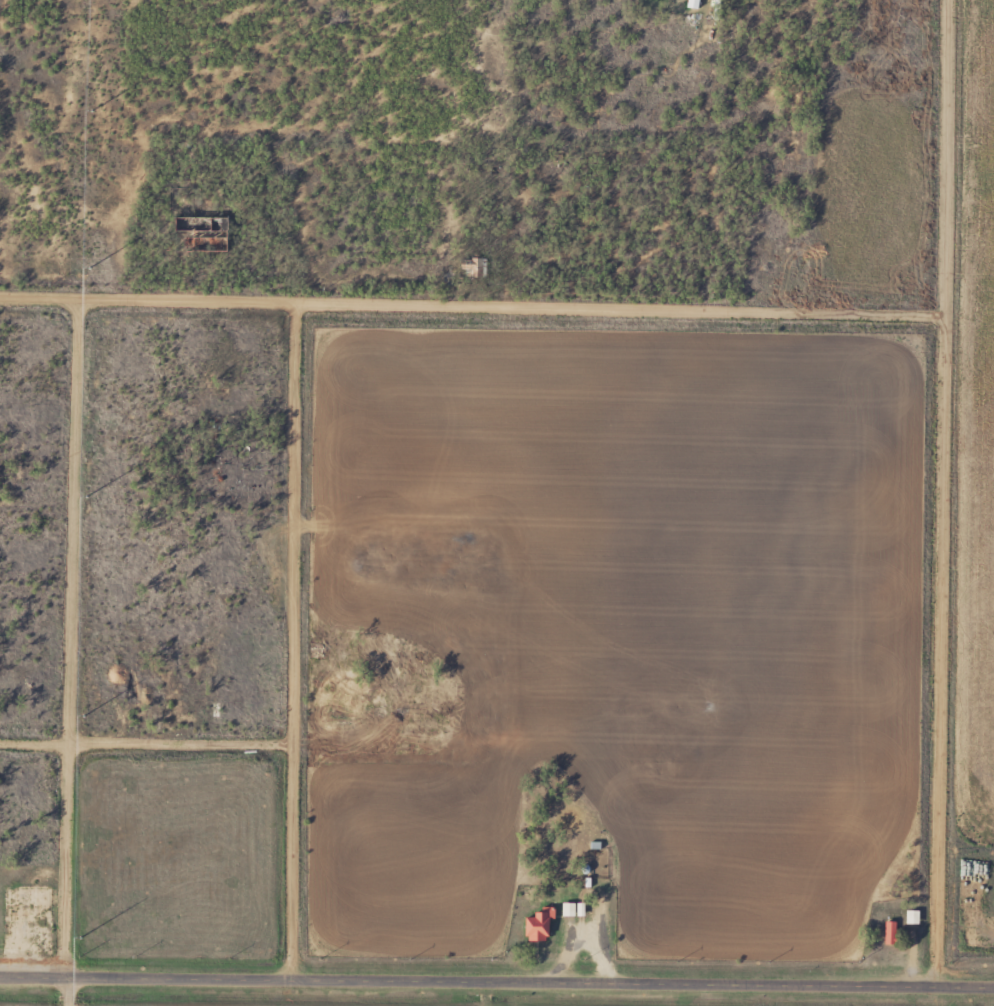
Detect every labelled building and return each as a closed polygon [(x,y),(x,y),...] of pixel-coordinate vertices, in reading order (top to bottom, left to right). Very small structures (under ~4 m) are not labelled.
[(686,9),(698,9),(699,0),(686,0),(686,9)] [(522,942),(547,942),(547,908),(522,908),(522,942)] [(915,925),(915,911),(903,911),(903,925),(915,925)] [(893,922),(880,922),(881,946),(893,945),(893,922)]
